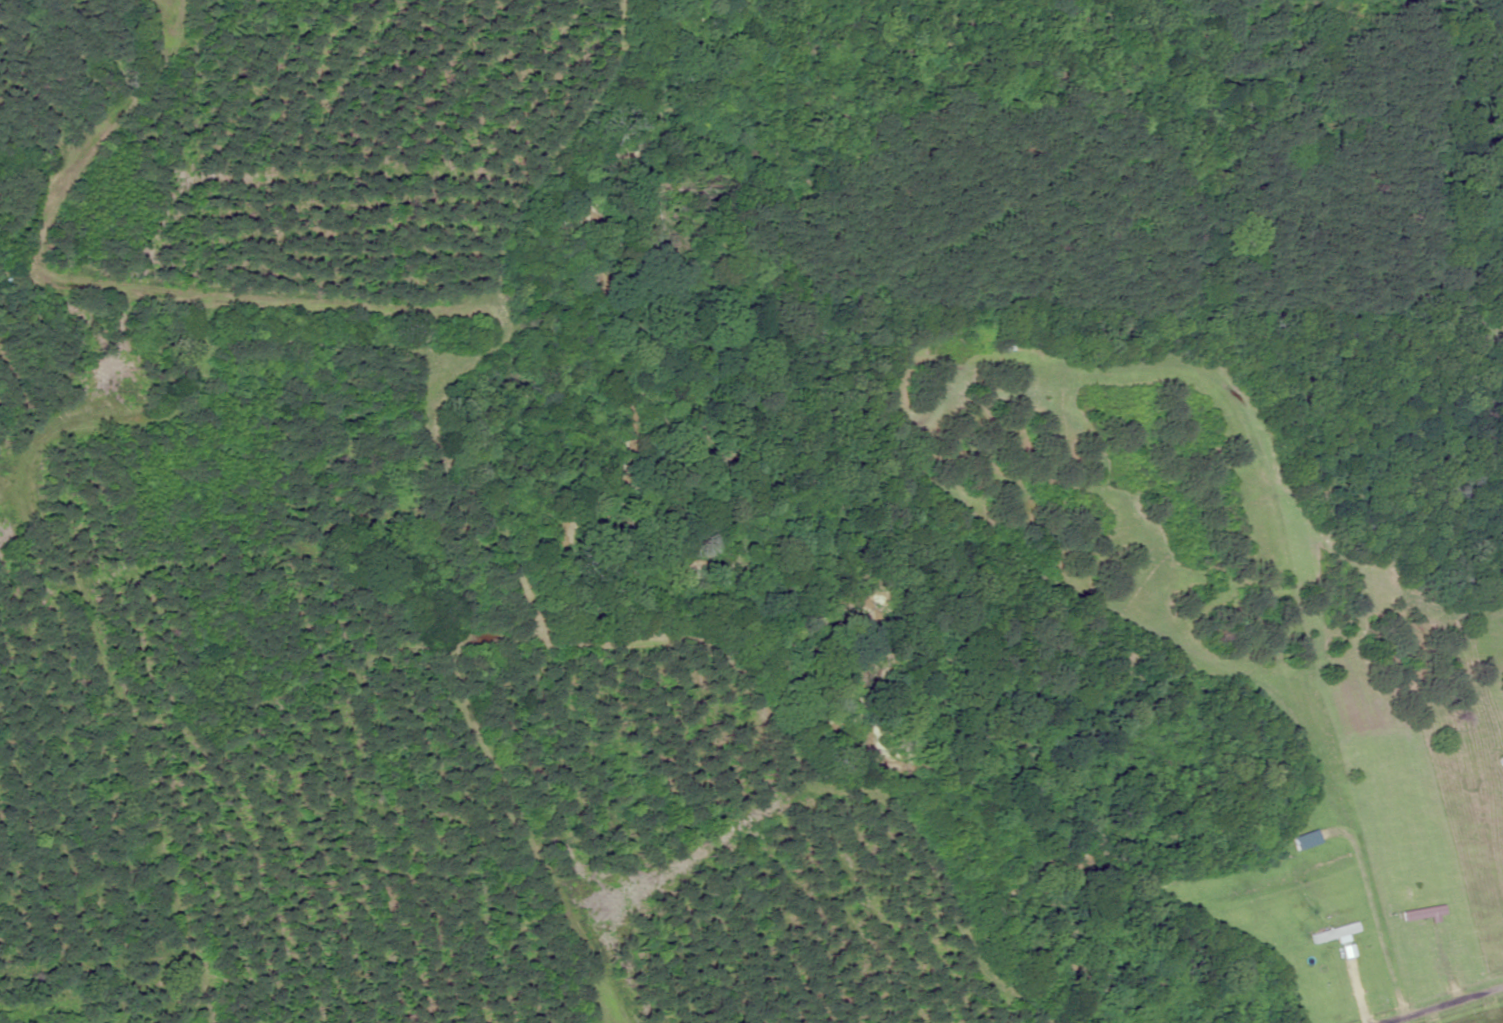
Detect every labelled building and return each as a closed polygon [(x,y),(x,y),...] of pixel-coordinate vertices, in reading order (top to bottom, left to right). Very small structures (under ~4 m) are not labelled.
[(1404,911),(1405,919),(1444,916),(1443,908),(1404,911)]
